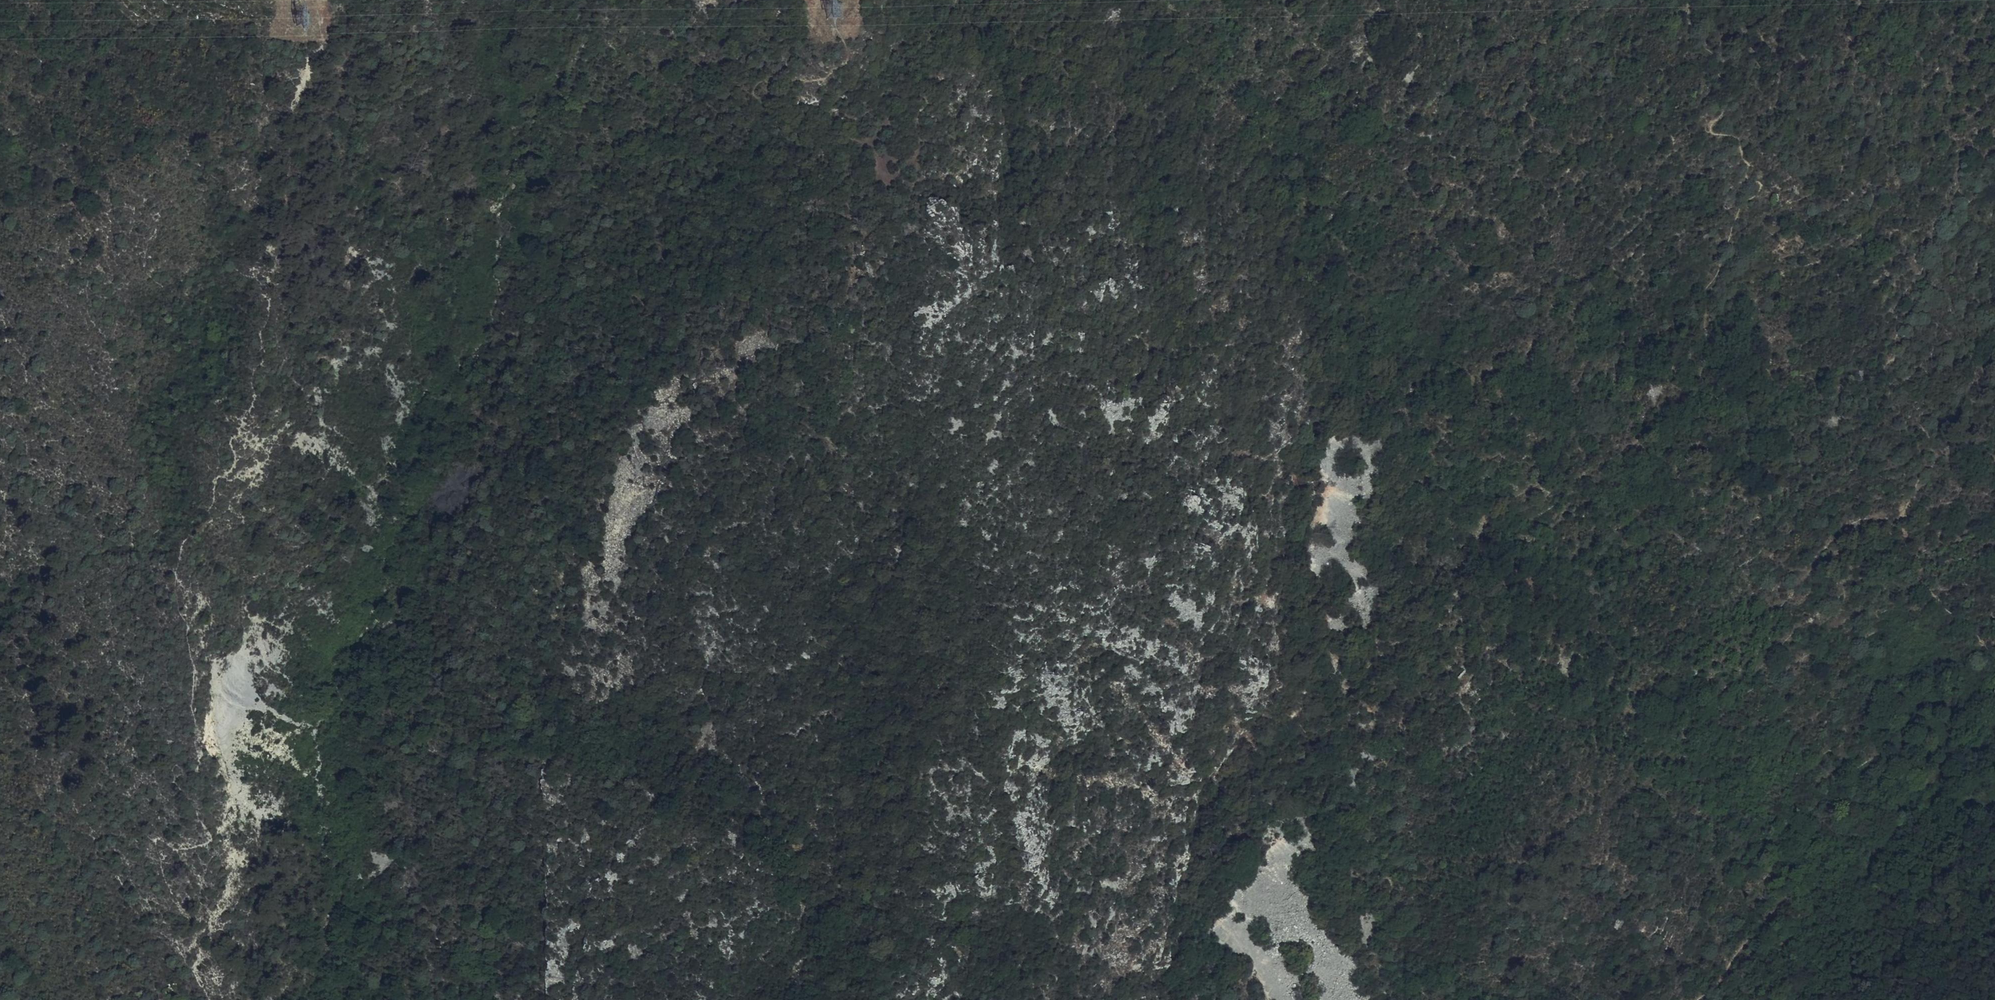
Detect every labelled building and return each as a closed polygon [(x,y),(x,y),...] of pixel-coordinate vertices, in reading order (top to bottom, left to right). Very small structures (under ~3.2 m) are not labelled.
[(18,170),(8,159),(0,165),(0,166),(11,177),(18,170)]
